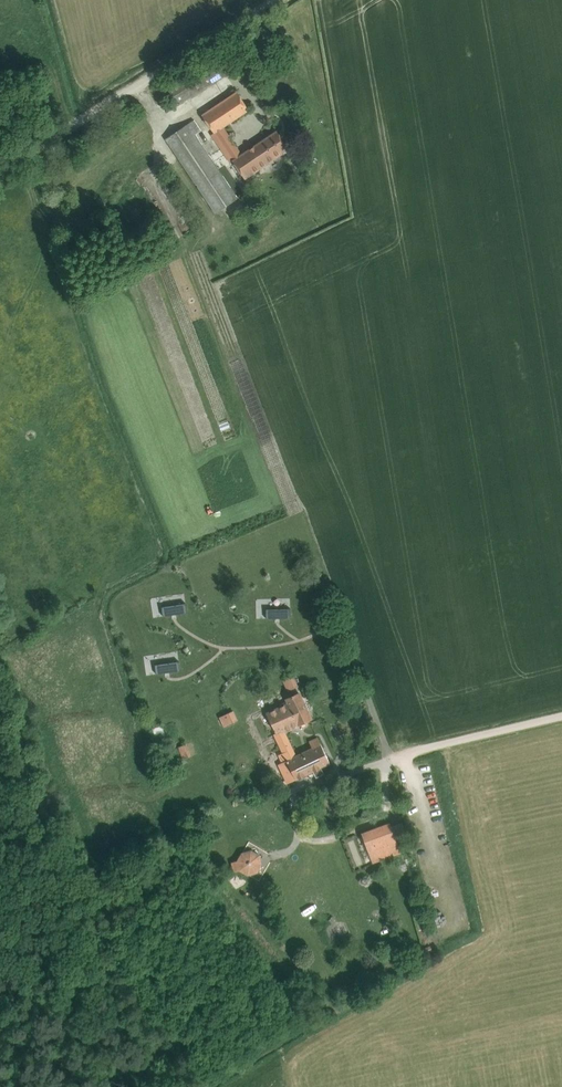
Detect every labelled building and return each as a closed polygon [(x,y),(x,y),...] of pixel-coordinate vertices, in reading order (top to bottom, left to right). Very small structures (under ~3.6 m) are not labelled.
[(281,151),(288,147),(277,131),(241,154),(223,127),(248,110),(237,91),(202,115),(245,179),(282,153),(281,151)] [(215,213),(237,198),(194,135),(201,130),(194,120),(187,125),(166,139),(215,213)] [(263,595),(262,607),(280,608),(281,597),(263,595)] [(168,596),(167,608),(188,609),(188,598),(168,596)] [(153,658),(152,669),(176,671),(178,660),(153,658)] [(294,675),(283,678),(287,690),(298,686),(294,675)] [(311,718),(299,693),(287,699),(288,703),(266,713),(278,732),(276,733),(274,734),(287,760),(278,764),(287,783),(313,771),(316,777),(323,774),(320,768),(330,763),(318,738),(309,741),(312,748),(296,756),(284,731),(299,724),(311,718)] [(238,721),(234,711),(219,717),(224,727),(238,721)] [(191,757),(187,744),(178,747),(183,760),(191,757)] [(372,857),(389,850),(390,855),(400,852),(398,846),(390,825),(364,835),(372,857)] [(262,864),(260,855),(251,850),(242,853),(237,861),(231,862),(234,872),(239,871),(248,875),(257,873),(262,864)] [(396,899),(397,908),(407,906),(405,898),(396,899)]
